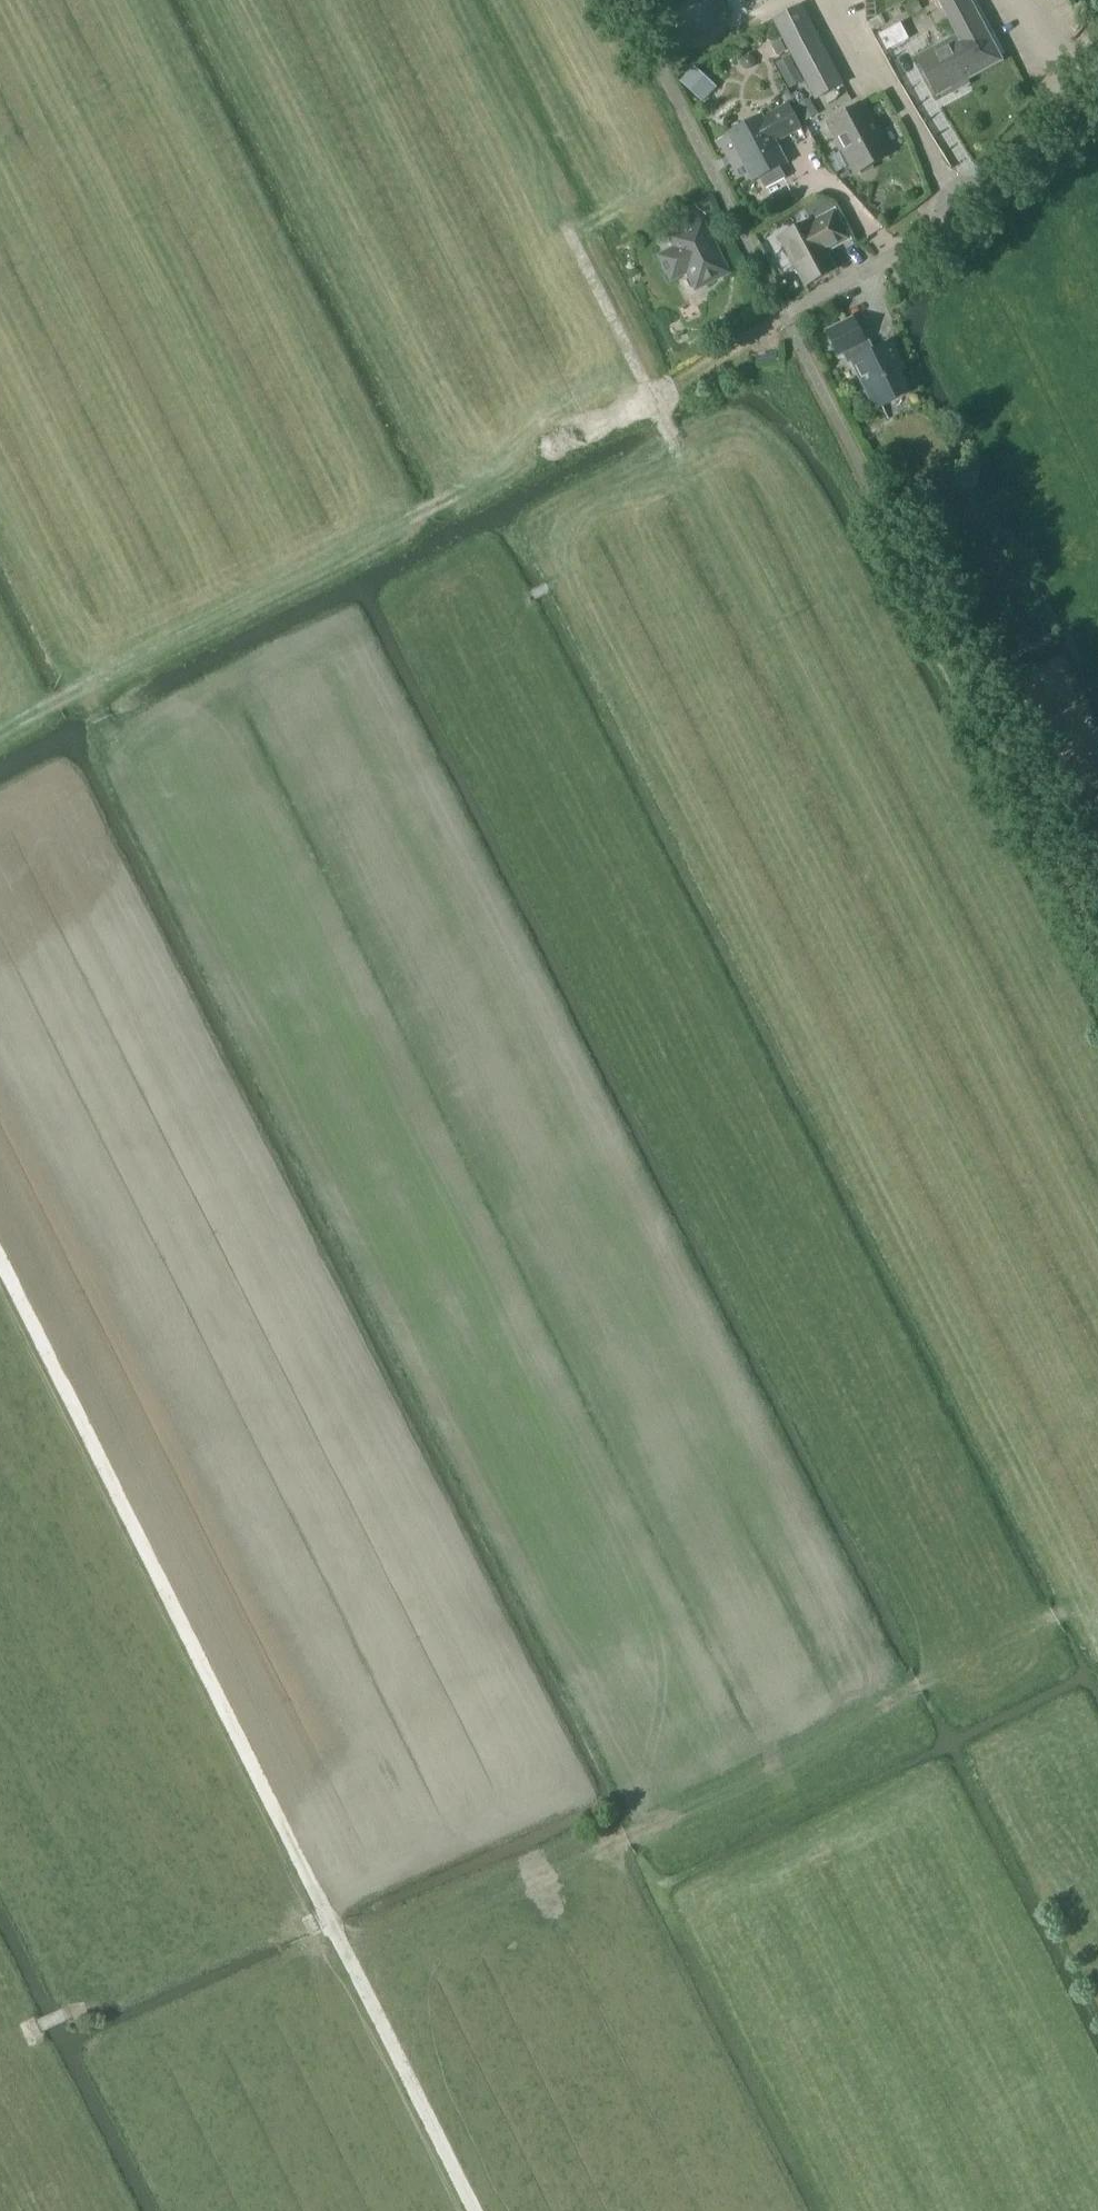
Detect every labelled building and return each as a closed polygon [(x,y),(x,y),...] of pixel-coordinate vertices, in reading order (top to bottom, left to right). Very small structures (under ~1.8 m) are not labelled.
[(940,9),(958,0),(936,0),(940,9)] [(788,50),(814,100),(842,85),(800,7),(773,21),(782,39),(788,50)] [(959,33),(960,35),(915,59),(935,96),(1001,61),(1000,58),(1004,56),(991,32),(986,35),(979,23),(959,33)] [(770,46),(776,56),(788,50),(782,39),(770,46)] [(912,63),(904,48),(890,54),(898,70),(912,63)] [(802,82),(788,56),(774,64),(788,89),(802,82)] [(827,123),(855,174),(891,155),(863,104),(827,123)] [(753,181),(760,178),(766,190),(786,179),(780,167),(784,164),(772,141),(781,136),(782,138),(800,129),(787,105),(761,119),(759,117),(728,134),(753,181)] [(826,253),(849,240),(830,203),(821,203),(804,212),(809,221),(778,238),(804,287),(835,270),(826,253)] [(695,289),(726,273),(701,224),(670,239),(676,250),(660,258),(671,279),(687,271),(695,289)] [(851,363),(865,390),(875,410),(908,394),(898,373),(904,371),(891,343),(867,355),(862,344),(864,343),(852,319),(826,332),(838,356),(850,350),(856,361),(851,363)] [(1029,640),(1034,652),(1051,644),(1045,632),(1029,640)]
